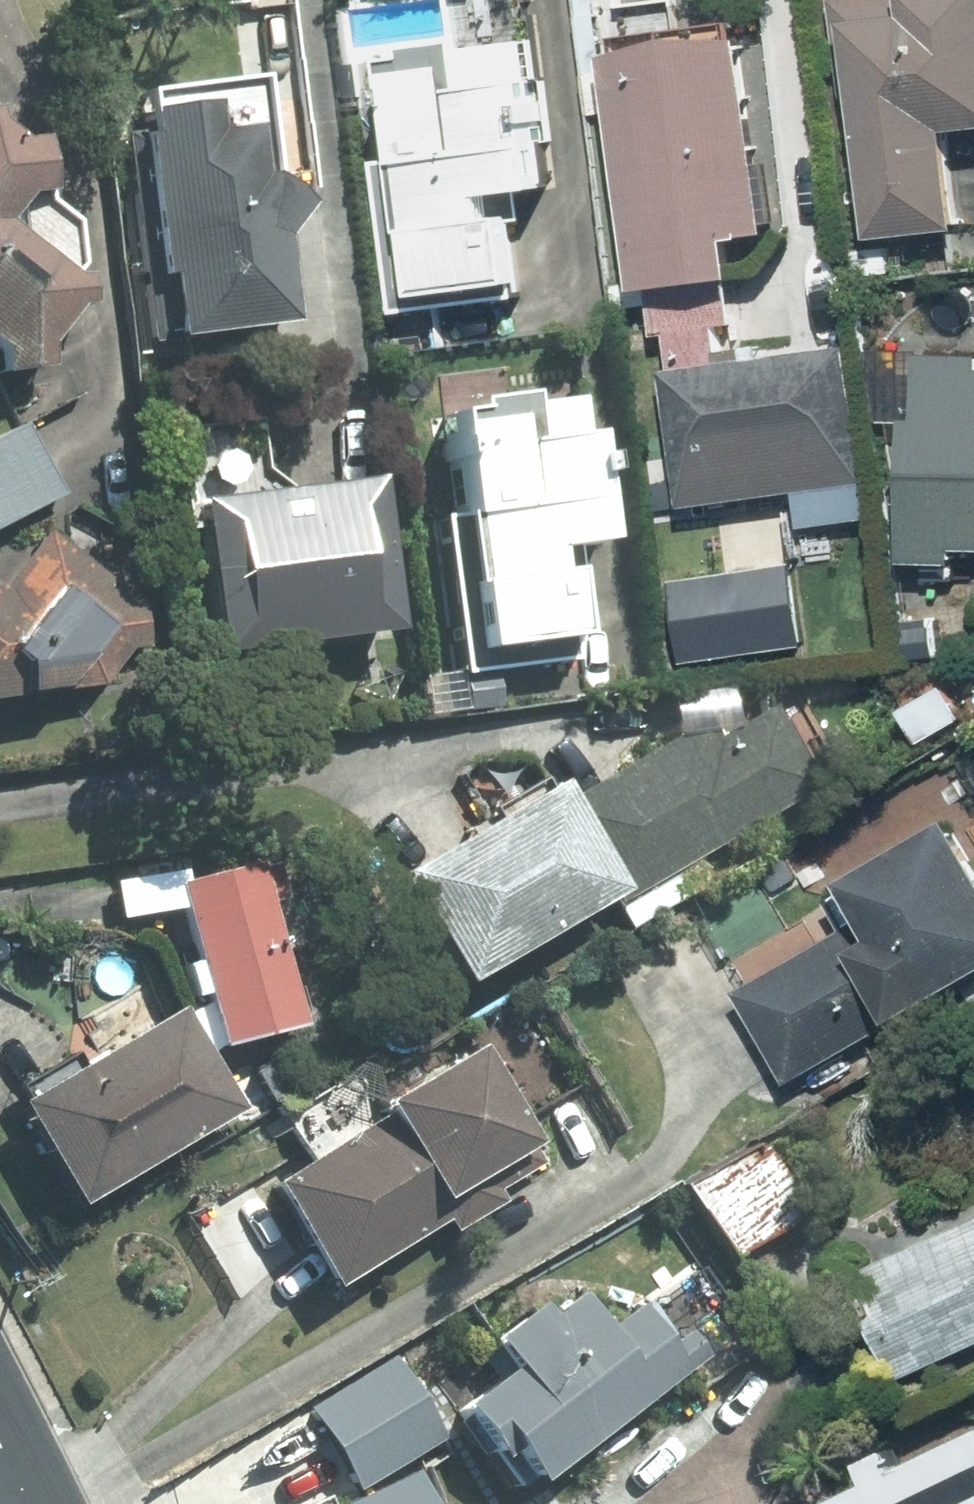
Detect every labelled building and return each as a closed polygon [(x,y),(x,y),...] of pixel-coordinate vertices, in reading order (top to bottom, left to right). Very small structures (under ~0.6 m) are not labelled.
[(868,233),(959,223),(948,123),(973,120),(973,0),(831,0),(842,98),(852,97),(868,233)] [(375,165),(392,309),(517,294),(505,189),(542,185),(525,35),(385,51),(398,162),(375,165)] [(769,229),(744,36),(606,54),(636,286),(733,274),(728,234),(769,229)] [(121,135),(148,340),(282,323),(271,238),(295,210),(261,181),(248,82),(132,97),(136,132),(121,135)] [(44,361),(37,314),(65,310),(57,254),(71,252),(64,208),(38,212),(27,142),(0,146),(0,368),(44,361)] [(845,343),(659,368),(677,507),(864,482),(845,343)] [(877,351),(875,409),(905,410),(900,561),(949,563),(950,545),(973,546),(973,354),(877,351)] [(432,519),(452,674),(564,661),(550,550),(590,545),(572,396),(434,413),(447,517),(432,519)] [(0,435),(0,524),(51,498),(14,428),(0,435)] [(180,506),(200,656),(381,633),(361,483),(180,506)] [(46,690),(56,697),(68,681),(90,697),(123,652),(140,664),(167,626),(40,534),(0,588),(0,697),(46,691),(46,690)] [(789,562),(675,579),(687,663),(802,646),(789,562)] [(556,811),(611,903),(811,784),(765,708),(713,739),(704,724),(556,811)] [(537,789),(382,877),(444,987),(600,899),(537,789)] [(786,1080),(973,973),(973,862),(949,819),(842,880),(864,919),(736,992),(786,1080)] [(254,865),(167,887),(208,1052),(295,1031),(254,865)] [(171,1011),(4,1106),(63,1208),(230,1114),(171,1011)] [(465,1047),(366,1103),(375,1119),(260,1185),(317,1285),(532,1164),(465,1047)] [(761,1139),(673,1188),(715,1264),(803,1216),(761,1139)] [(850,1270),(900,1377),(973,1342),(973,1213),(850,1270)] [(495,1452),(519,1485),(699,1359),(681,1334),(667,1344),(640,1305),(598,1334),(569,1292),(534,1317),(528,1309),(481,1342),(487,1350),(472,1360),(486,1379),(445,1409),(482,1462),(495,1452)] [(315,1411),(360,1488),(448,1437),(403,1360),(315,1411)] [(824,1503),(973,1503),(973,1434),(824,1503)] [(426,1478),(369,1503),(439,1503),(426,1478)]
